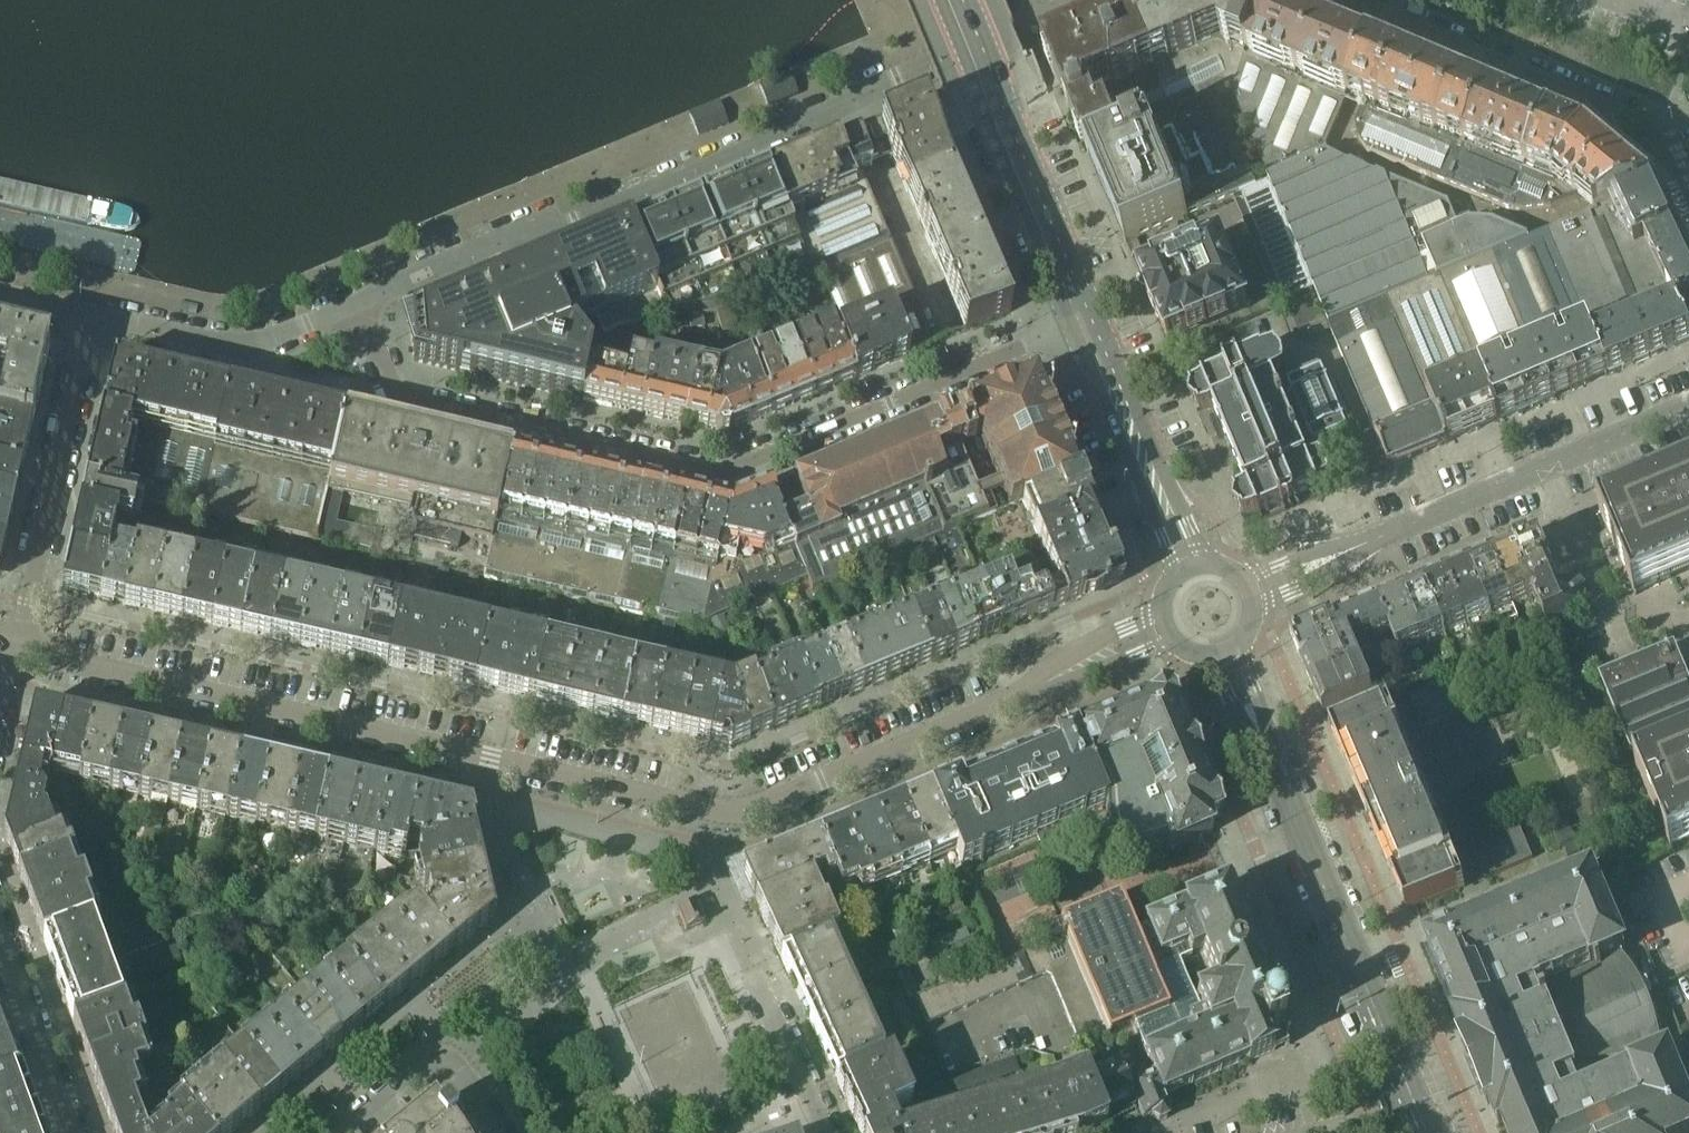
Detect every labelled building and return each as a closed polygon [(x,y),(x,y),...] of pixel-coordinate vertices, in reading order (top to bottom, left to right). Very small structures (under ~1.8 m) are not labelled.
[(1268,5),(1256,0),(1179,0),(1137,17),(1158,67),(1177,113),(1218,96),(1232,90),(1268,5)] [(1263,167),(1319,26),(1268,5),(1232,90),(1263,167)] [(1177,113),(1158,67),(1137,17),(1079,42),(1094,78),(1099,91),(1091,94),(1100,116),(1107,112),(1118,138),(1177,113)] [(1330,148),(1351,97),(1371,47),(1319,26),(1263,167),(1267,176),(1330,148)] [(834,43),(843,43),(843,34),(834,34),(834,43)] [(1100,116),(1091,94),(1099,91),(1094,78),(1079,42),(1047,55),(1087,151),(1118,138),(1107,112),(1100,116)] [(1406,167),(1442,76),(1371,47),(1351,97),(1367,104),(1358,126),(1362,139),(1375,154),(1406,167)] [(727,79),(736,79),(736,70),(727,70),(727,79)] [(767,106),(795,94),(786,74),(758,85),(767,106)] [(1449,185),(1486,94),(1442,76),(1406,167),(1449,185)] [(736,79),(727,79),(727,88),(736,88),(736,79)] [(1512,210),(1549,119),(1486,94),(1449,185),(1512,210)] [(1256,187),(1218,96),(1177,113),(1118,138),(1087,151),(1126,241),(1136,237),(1242,193),(1256,187)] [(696,136),(725,124),(716,103),(688,115),(696,136)] [(879,126),(891,156),(907,196),(952,178),(923,108),(879,126)] [(1553,209),(1584,134),(1549,119),(1512,210),(1517,213),(1553,209)] [(879,126),(858,135),(838,144),(850,173),(858,170),(871,165),(891,156),(879,126)] [(1583,200),(1606,151),(1586,134),(1584,134),(1553,209),(1561,208),(1583,200)] [(888,242),(858,170),(850,173),(838,144),(767,174),(810,276),(846,261),(888,242)] [(1269,182),(1314,290),(1328,323),(1385,300),(1443,276),(1496,253),(1528,240),(1495,225),(1474,224),(1460,228),(1450,204),(1333,153),(1330,148),(1267,176),(1269,182)] [(1649,188),(1616,159),(1606,151),(1583,200),(1596,212),(1639,193),(1649,188)] [(810,276),(767,174),(699,202),(743,305),(810,276)] [(952,178),(907,196),(921,228),(936,264),(980,246),(952,178)] [(1314,290),(1269,182),(1256,187),(1242,193),(1286,301),(1314,290)] [(1651,189),(1649,188),(1639,193),(1596,212),(1549,232),(1567,275),(1608,258),(1649,241),(1671,232),(1651,189)] [(743,305),(699,202),(630,232),(663,310),(666,319),(668,323),(731,310),(743,305)] [(640,320),(663,310),(630,232),(552,263),(462,301),(400,323),(411,361),(413,361),(413,362),(583,401),(590,373),(592,360),(569,331),(594,319),(602,339),(620,332),(645,327),(668,323),(666,319),(642,325),(640,320)] [(1549,232),(1528,240),(1496,253),(1536,348),(1588,326),(1567,275),(1549,232)] [(1671,232),(1649,241),(1688,337),(1688,270),(1687,265),(1688,264),(1688,260),(1684,249),(1680,251),(1671,232)] [(1158,318),(1167,340),(1188,331),(1189,334),(1207,326),(1206,324),(1209,323),(1210,325),(1228,317),(1228,315),(1249,306),(1221,240),(1140,274),(1149,296),(1149,298),(1157,317),(1158,318)] [(1649,241),(1608,258),(1650,358),(1688,341),(1688,337),(1649,241)] [(888,242),(846,261),(810,276),(831,326),(834,332),(854,378),(931,346),(888,242)] [(980,246),(936,264),(964,332),(1009,314),(980,246)] [(1496,253),(1443,276),(1482,370),(1536,348),(1496,253)] [(119,267),(128,267),(128,258),(119,258),(119,267)] [(1650,358),(1608,258),(1567,275),(1588,326),(1593,337),(1609,375),(1650,358)] [(1443,276),(1385,300),(1424,394),(1453,382),(1482,370),(1443,276)] [(1288,305),(1298,331),(1323,321),(1313,296),(1288,305)] [(1445,444),(1424,394),(1385,300),(1328,323),(1328,324),(1375,436),(1388,468),(1445,444)] [(854,378),(834,332),(831,326),(811,334),(832,387),(854,378)] [(1609,375),(1593,337),(1588,326),(1536,348),(1556,397),(1609,375)] [(832,387),(811,334),(790,343),(812,396),(832,387)] [(48,352),(41,345),(0,335),(0,376),(40,386),(48,352)] [(812,396),(790,343),(770,352),(791,404),(812,396)] [(1556,397),(1536,348),(1482,370),(1503,419),(1556,397)] [(791,404),(770,352),(750,360),(771,413),(791,404)] [(1277,352),(1276,353),(1263,356),(1263,355),(1240,364),(1238,361),(1224,367),(1225,370),(1202,380),(1203,382),(1192,388),(1187,390),(1188,393),(1190,392),(1192,401),(1197,408),(1195,409),(1196,412),(1213,407),(1227,440),(1225,442),(1230,454),(1233,454),(1247,487),(1231,495),(1233,498),(1235,497),(1236,506),(1241,513),(1239,514),(1241,517),(1245,516),(1257,512),(1258,514),(1281,504),(1282,507),(1297,501),(1296,498),(1318,489),(1319,488),(1318,486),(1331,480),(1329,477),(1330,476),(1329,467),(1323,460),(1318,449),(1321,448),(1322,449),(1324,448),(1326,452),(1335,450),(1342,445),(1341,441),(1343,440),(1343,439),(1347,437),(1346,434),(1347,433),(1343,423),(1348,421),(1347,413),(1342,407),(1342,400),(1337,394),(1336,387),(1331,381),(1326,382),(1322,373),(1321,373),(1319,370),(1314,372),(1314,371),(1312,372),(1310,368),(1301,369),(1294,375),(1295,379),(1293,380),(1293,381),(1290,382),(1285,371),(1286,371),(1284,362),(1279,355),(1278,355),(1277,352)] [(632,355),(627,377),(619,409),(641,414),(653,360),(632,355)] [(675,365),(653,360),(641,414),(662,419),(675,365)] [(771,413),(750,360),(730,369),(751,421),(771,413)] [(165,433),(178,376),(114,361),(101,419),(165,433)] [(697,369),(675,365),(662,419),(685,424),(697,369)] [(619,409),(627,377),(598,369),(590,373),(583,401),(619,409)] [(718,374),(697,369),(685,424),(705,428),(718,374)] [(730,369),(718,374),(705,428),(724,432),(751,421),(730,369)] [(1482,370),(1453,382),(1474,432),(1503,419),(1482,370)] [(40,386),(0,376),(0,418),(31,425),(40,386)] [(214,444),(227,387),(178,376),(165,433),(214,444)] [(1003,489),(1009,505),(1022,500),(1078,476),(1038,380),(1029,377),(974,400),(970,411),(963,407),(951,412),(947,419),(938,415),(792,476),(806,509),(782,519),(806,577),(812,589),(942,534),(996,511),(989,495),(1003,489)] [(1453,382),(1424,394),(1445,444),(1474,432),(1453,382)] [(262,528),(292,402),(227,387),(214,444),(213,449),(198,513),(262,528)] [(326,490),(343,414),(292,402),(262,528),(314,540),(326,490)] [(491,543),(512,453),(472,444),(343,414),(326,490),(408,509),(407,514),(412,524),(416,525),(460,535),(491,543)] [(0,418),(0,443),(26,449),(31,425),(0,418)] [(198,513),(213,449),(214,444),(165,433),(101,419),(85,487),(138,499),(175,508),(198,513)] [(0,443),(0,468),(20,473),(26,449),(0,443)] [(512,453),(491,543),(483,578),(505,583),(532,457),(512,453)] [(555,463),(532,457),(505,583),(527,588),(555,463)] [(549,593),(578,468),(555,463),(527,588),(549,593)] [(0,468),(0,495),(15,498),(20,473),(0,468)] [(571,598),(599,473),(578,468),(549,593),(571,598)] [(594,604),(624,478),(599,473),(571,598),(594,604)] [(1601,510),(1600,509),(1598,510),(1614,548),(1616,547),(1620,557),(1619,558),(1634,594),(1637,593),(1636,591),(1657,581),(1658,584),(1661,582),(1660,580),(1669,577),(1670,579),(1673,577),(1672,575),(1688,568),(1688,473),(1601,510)] [(1078,476),(1022,500),(1033,527),(1090,503),(1078,476)] [(615,609),(643,483),(624,478),(594,604),(615,609)] [(636,614),(666,488),(643,483),(615,609),(636,614)] [(133,521),(138,499),(85,487),(80,508),(126,520),(133,521)] [(806,577),(782,519),(768,487),(744,497),(777,589),(792,583),(806,577)] [(657,619),(685,492),(666,488),(636,614),(657,619)] [(679,624),(708,498),(685,492),(657,619),(679,624)] [(4,547),(15,498),(0,495),(0,562),(4,547)] [(777,589),(744,497),(730,502),(716,559),(702,622),(777,589)] [(702,622),(716,559),(730,502),(708,498),(679,624),(691,627),(702,622)] [(1101,531),(1090,503),(1033,527),(1044,555),(1101,531)] [(126,520),(80,508),(75,530),(112,539),(114,527),(124,529),(126,520)] [(416,525),(413,539),(457,548),(460,535),(416,525)] [(112,539),(75,530),(70,552),(106,561),(110,548),(112,539)] [(1101,531),(1044,555),(1055,581),(1112,557),(1101,531)] [(1570,610),(1541,541),(1540,540),(1540,539),(1538,538),(1537,538),(1536,537),(1534,537),(1533,537),(1516,545),(1536,593),(1533,595),(1545,620),(1570,610)] [(1516,545),(1493,554),(1514,603),(1533,595),(1536,593),(1516,545)] [(133,553),(110,548),(106,561),(97,599),(121,604),(133,553)] [(134,549),(133,553),(121,604),(150,611),(163,556),(134,549)] [(106,561),(70,552),(61,590),(97,599),(106,561)] [(1493,554),(1471,563),(1491,612),(1514,603),(1493,554)] [(193,563),(163,556),(150,611),(180,618),(193,563)] [(1112,557),(1055,581),(1041,588),(1042,591),(1036,594),(1029,597),(1024,586),(1013,591),(1026,621),(1078,599),(1078,600),(1084,598),(1094,597),(1101,591),(1107,588),(1106,587),(1122,580),(1120,575),(1112,557)] [(222,569),(193,563),(180,618),(209,625),(222,569)] [(1471,563),(1448,573),(1468,622),(1491,612),(1471,563)] [(989,585),(982,588),(1000,632),(1026,621),(1013,591),(1004,568),(986,576),(989,585)] [(251,576),(222,569),(209,625),(238,631),(251,576)] [(1448,573),(1425,583),(1446,631),(1468,622),(1448,573)] [(281,583),(251,576),(238,631),(269,639),(281,583)] [(806,577),(792,583),(798,595),(812,589),(806,577)] [(978,582),(955,592),(976,642),(1000,632),(982,588),(978,582)] [(311,590),(281,583),(269,639),(297,645),(311,590)] [(1446,631),(1425,583),(1403,592),(1423,641),(1446,631)] [(340,597),(311,590),(297,645),(327,652),(340,597)] [(976,642),(955,592),(932,601),(953,651),(976,642)] [(1403,592),(1378,602),(1391,633),(1391,634),(1398,651),(1423,641),(1403,592)] [(369,603),(340,597),(327,652),(356,659),(369,603)] [(932,601),(910,611),(931,661),(953,651),(932,601)] [(1378,602),(1340,618),(1348,636),(1359,631),(1363,640),(1370,637),(1372,642),(1391,634),(1391,633),(1378,602)] [(398,610),(369,603),(356,659),(385,666),(398,610)] [(427,617),(398,610),(385,666),(414,672),(427,617)] [(931,661),(910,611),(887,620),(908,670),(931,661)] [(457,624),(427,617),(414,672),(444,679),(457,624)] [(1340,618),(1297,636),(1294,639),(1293,641),(1294,644),(1303,665),(1352,645),(1348,636),(1340,618)] [(887,620),(864,630),(885,680),(908,670),(887,620)] [(487,631),(457,624),(444,679),(474,686),(487,631)] [(864,630),(842,639),(863,689),(885,680),(864,630)] [(515,637),(487,631),(474,686),(503,693),(515,637)] [(1492,633),(1495,641),(1500,639),(1497,631),(1492,633)] [(547,645),(515,637),(503,693),(534,700),(547,645)] [(863,689),(842,639),(819,649),(840,699),(863,689)] [(577,651),(547,645),(534,700),(564,707),(577,651)] [(1352,645),(1303,665),(1312,687),(1361,667),(1352,645)] [(1674,647),(1599,678),(1632,755),(1636,763),(1635,764),(1671,850),(1688,842),(1688,682),(1674,647)] [(819,649),(796,658),(817,708),(840,699),(819,649)] [(606,658),(577,651),(564,707),(593,714),(606,658)] [(1401,658),(1398,651),(1387,656),(1390,663),(1401,658)] [(635,665),(606,658),(593,714),(621,720),(635,665)] [(817,708),(796,658),(774,668),(795,718),(817,708)] [(1431,667),(1428,660),(1418,664),(1421,672),(1431,667)] [(664,672),(635,665),(621,720),(651,727),(664,672)] [(1361,667),(1312,687),(1323,713),(1372,693),(1361,667)] [(795,718),(774,668),(751,677),(772,727),(795,718)] [(1406,671),(1398,675),(1400,680),(1409,677),(1406,671)] [(693,678),(664,672),(651,727),(680,734),(693,678)] [(751,677),(729,687),(750,737),(772,727),(751,677)] [(720,685),(693,678),(680,734),(708,741),(720,685)] [(1469,709),(1456,679),(1409,699),(1421,729),(1469,709)] [(729,687),(720,685),(708,741),(719,743),(719,744),(725,745),(730,745),(750,737),(729,687)] [(1202,771),(1187,736),(1178,715),(1179,714),(1169,691),(1144,701),(1144,702),(1073,731),(1098,791),(1109,787),(1105,778),(1138,764),(1167,832),(1160,835),(1166,851),(1167,851),(1203,836),(1211,833),(1206,822),(1221,816),(1211,792),(1202,771)] [(63,715),(40,709),(34,708),(32,714),(21,761),(45,767),(44,768),(51,770),(63,715)] [(1458,890),(1424,807),(1383,710),(1331,732),(1331,734),(1340,730),(1344,739),(1339,741),(1346,759),(1352,757),(1356,766),(1350,769),(1358,787),(1363,784),(1367,793),(1361,796),(1368,813),(1366,814),(1367,815),(1375,812),(1380,824),(1372,827),(1373,829),(1375,828),(1382,845),(1387,842),(1391,851),(1386,854),(1393,872),(1399,869),(1403,879),(1397,881),(1405,899),(1410,897),(1414,906),(1405,909),(1406,911),(1412,909),(1458,890)] [(63,715),(51,770),(50,772),(79,779),(93,722),(63,715)] [(122,728),(93,722),(79,779),(78,784),(107,790),(122,728)] [(151,735),(122,728),(107,790),(137,797),(151,735)] [(1105,807),(1098,791),(1073,731),(1051,741),(1052,742),(1012,758),(959,781),(958,779),(928,792),(953,851),(960,867),(1035,836),(1039,845),(1057,837),(1054,828),(1105,807)] [(180,742),(151,735),(137,797),(166,804),(180,742)] [(210,749),(180,742),(166,804),(195,811),(210,749)] [(238,755),(210,749),(195,811),(224,818),(238,755)] [(268,762),(238,755),(224,818),(254,825),(268,762)] [(4,836),(9,851),(51,835),(44,815),(47,797),(45,793),(39,792),(44,768),(45,767),(21,761),(4,836)] [(297,769),(268,762),(254,825),(282,831),(297,769)] [(311,772),(297,769),(282,831),(313,838),(327,776),(311,772)] [(356,783),(327,776),(313,838),(341,845),(356,783)] [(386,790),(356,783),(341,845),(372,852),(386,790)] [(416,796),(386,790),(372,852),(385,855),(386,848),(403,852),(407,837),(416,796)] [(928,792),(900,804),(925,862),(953,851),(928,792)] [(471,809),(416,796),(407,837),(418,839),(420,846),(474,833),(472,825),(474,824),(471,809)] [(900,804),(873,815),(898,874),(925,862),(900,804)] [(1588,807),(1575,812),(1580,823),(1593,817),(1588,807)] [(873,815),(845,827),(869,885),(898,874),(873,815)] [(1565,817),(1552,822),(1556,833),(1570,827),(1565,817)] [(1593,819),(1580,825),(1585,836),(1598,830),(1593,819)] [(845,827),(817,839),(834,880),(840,893),(855,886),(857,891),(869,885),(845,827)] [(1472,849),(1482,873),(1484,879),(1532,859),(1519,829),(1472,849)] [(1570,829),(1557,834),(1562,846),(1575,840),(1570,829)] [(1599,831),(1586,837),(1591,848),(1604,842),(1599,831)] [(58,833),(51,835),(9,851),(18,874),(73,853),(70,847),(64,849),(58,833)] [(474,833),(420,846),(420,849),(417,850),(422,876),(481,863),(474,833)] [(119,836),(115,857),(123,858),(127,838),(119,836)] [(834,880),(817,839),(783,853),(793,877),(806,872),(810,881),(821,877),(824,884),(834,880)] [(1576,841),(1562,847),(1567,858),(1580,852),(1576,841)] [(1604,843),(1591,849),(1596,860),(1609,855),(1604,843)] [(73,853),(18,874),(26,896),(81,876),(73,853)] [(793,877),(783,853),(746,869),(740,871),(743,877),(750,894),(755,905),(810,881),(806,872),(793,877)] [(1581,853),(1567,859),(1572,870),(1585,865),(1581,853)] [(481,863),(422,876),(417,877),(421,891),(426,889),(429,902),(433,901),(434,904),(488,892),(481,863)] [(1450,930),(1426,941),(1458,1017),(1454,1019),(1463,1040),(1460,1041),(1476,1078),(1477,1080),(1487,1105),(1490,1104),(1499,1126),(1503,1124),(1507,1132),(1688,1132),(1688,1100),(1668,1050),(1579,1089),(1577,1085),(1571,1071),(1575,1069),(1572,1062),(1593,1059),(1658,1047),(1658,1041),(1657,1038),(1656,1032),(1655,1029),(1653,1024),(1650,1013),(1652,1012),(1640,983),(1637,984),(1634,977),(1630,970),(1626,964),(1624,960),(1620,954),(1548,1007),(1545,1001),(1546,1000),(1544,997),(1541,998),(1534,984),(1624,947),(1592,870),(1450,930)] [(83,875),(81,876),(26,896),(35,919),(91,898),(83,875)] [(837,934),(824,906),(821,907),(810,881),(755,905),(779,958),(828,938),(837,934)] [(181,882),(177,895),(193,899),(196,887),(181,882)] [(1247,1060),(1248,1062),(1288,1045),(1274,1013),(1279,1011),(1269,987),(1266,988),(1225,890),(1144,924),(1146,928),(1133,934),(1119,900),(1059,925),(1063,935),(1062,935),(1075,967),(1081,980),(1086,992),(1091,1004),(1096,1017),(1101,1029),(1105,1038),(1107,1043),(1135,1031),(1153,1075),(1163,1096),(1247,1060)] [(488,892),(434,904),(435,912),(426,919),(452,951),(494,917),(488,892)] [(91,898),(35,919),(42,940),(92,922),(94,921),(93,920),(98,918),(91,898)] [(685,930),(704,922),(697,905),(695,906),(692,900),(677,907),(680,913),(677,914),(685,930)] [(957,900),(945,905),(950,916),(961,911),(957,900)] [(151,906),(156,920),(170,916),(165,901),(151,906)] [(288,907),(303,925),(310,919),(295,901),(288,907)] [(452,951),(426,919),(416,907),(412,909),(408,904),(388,921),(428,970),(452,951)] [(939,906),(927,911),(932,922),(944,917),(939,906)] [(428,970),(388,921),(365,940),(405,989),(428,970)] [(121,1003),(102,949),(92,922),(42,940),(50,961),(56,959),(60,971),(55,973),(60,988),(65,986),(70,998),(64,1000),(72,1021),(121,1003)] [(148,936),(118,947),(122,957),(162,943),(154,922),(144,926),(148,936)] [(940,941),(944,950),(968,938),(965,930),(940,941)] [(1075,967),(1062,935),(1000,962),(1011,988),(1044,974),(1050,977),(1075,967)] [(828,938),(779,958),(790,981),(795,979),(800,990),(795,992),(802,1006),(807,1004),(812,1016),(807,1018),(816,1038),(864,1016),(828,938)] [(405,989),(365,940),(341,959),(343,961),(382,1009),(405,989)] [(971,944),(946,956),(950,964),(975,953),(971,944)] [(175,946),(124,965),(128,976),(179,957),(175,946)] [(879,975),(895,967),(904,963),(898,951),(873,962),(879,975)] [(382,1009),(343,961),(322,979),(361,1026),(382,1009)] [(1000,962),(986,968),(997,994),(1011,988),(1000,962)] [(1075,967),(1050,977),(1055,990),(1081,980),(1075,967)] [(986,968),(971,974),(983,1000),(997,994),(986,968)] [(906,969),(898,973),(909,998),(918,994),(906,969)] [(971,974),(957,980),(969,1006),(983,1000),(971,974)] [(361,1026),(322,979),(301,996),(340,1043),(361,1026)] [(957,980),(943,986),(954,1012),(969,1006),(957,980)] [(1081,980),(1055,990),(1060,1002),(1086,992),(1081,980)] [(943,986),(929,992),(940,1018),(954,1012),(943,986)] [(916,1031),(898,992),(887,996),(905,1036),(916,1031)] [(929,992),(914,998),(925,1025),(940,1018),(929,992)] [(1086,992),(1060,1002),(1065,1015),(1091,1004),(1086,992)] [(340,1043),(301,996),(281,1013),(320,1060),(340,1043)] [(123,1002),(121,1003),(72,1021),(96,1086),(134,1072),(151,1065),(150,1063),(146,1065),(139,1046),(145,1044),(137,1022),(131,1024),(123,1002)] [(1091,1004),(1065,1015),(1071,1027),(1096,1017),(1091,1004)] [(320,1060),(281,1013),(260,1031),(299,1078),(320,1060)] [(864,1016),(816,1038),(825,1059),(831,1056),(834,1064),(829,1067),(834,1078),(882,1056),(864,1016)] [(1101,1029),(1096,1017),(1071,1027),(1076,1040),(1090,1034),(1090,1033),(1101,1029)] [(1105,1038),(1101,1029),(1090,1033),(1090,1034),(1094,1042),(1105,1038)] [(299,1078),(260,1031),(240,1047),(279,1095),(299,1078)] [(930,1042),(920,1046),(917,1048),(921,1056),(934,1051),(930,1042)] [(279,1095),(240,1047),(220,1064),(221,1066),(258,1111),(279,1095)] [(1123,1081),(1115,1062),(1110,1050),(1097,1055),(1102,1068),(1085,1076),(1103,1119),(1135,1105),(1126,1087),(1123,1081)] [(890,1120),(888,1115),(910,1105),(906,1095),(941,1079),(935,1066),(900,1082),(889,1059),(837,1083),(859,1132),(896,1132),(890,1120)] [(953,1079),(915,1096),(920,1109),(958,1092),(1018,1071),(1014,1059),(953,1079)] [(1593,1059),(1572,1062),(1575,1069),(1571,1071),(1577,1085),(1600,1075),(1593,1059)] [(258,1111),(221,1066),(201,1083),(238,1128),(258,1111)] [(1085,1076),(1083,1071),(1080,1072),(1074,1076),(1062,1080),(1041,1089),(1042,1091),(1018,1099),(1028,1132),(1085,1132),(1105,1125),(1103,1119),(1085,1076)] [(96,1086),(113,1132),(145,1132),(134,1103),(140,1100),(134,1084),(137,1082),(134,1072),(96,1086)] [(1163,1096),(1153,1075),(1126,1087),(1135,1105),(1142,1122),(1151,1118),(1158,1122),(1166,1118),(1169,1110),(1163,1096)] [(201,1083),(181,1100),(183,1103),(208,1132),(232,1132),(238,1128),(201,1083)] [(1018,1099),(964,1115),(970,1132),(1028,1132),(1018,1099)] [(183,1103),(162,1120),(166,1124),(154,1132),(208,1132),(183,1103)] [(442,1116),(433,1105),(399,1132),(423,1132),(442,1116)] [(447,1112),(442,1116),(423,1132),(463,1132),(447,1112)] [(964,1115),(907,1132),(970,1132),(964,1115)]
